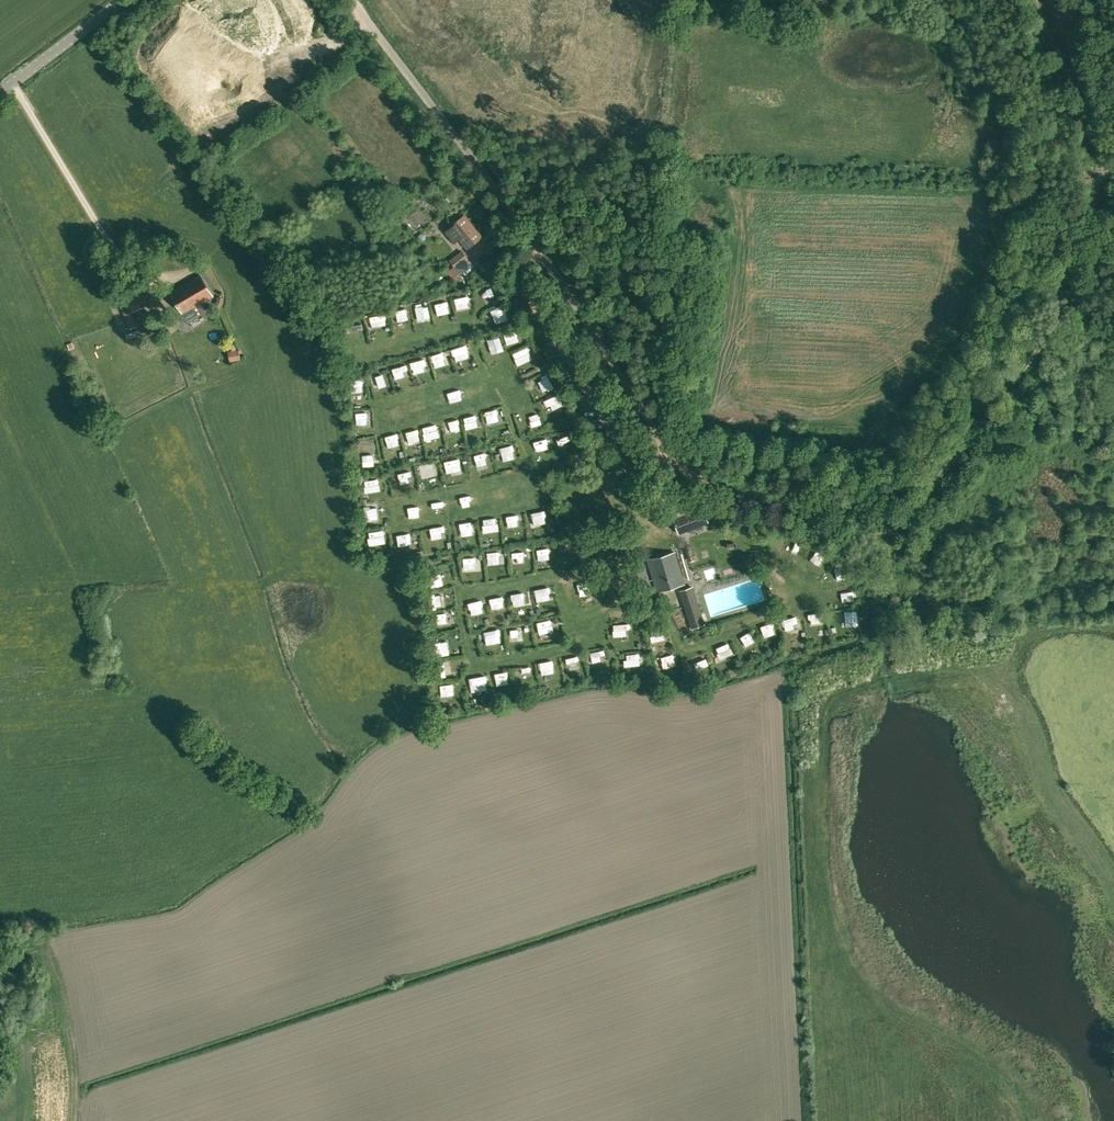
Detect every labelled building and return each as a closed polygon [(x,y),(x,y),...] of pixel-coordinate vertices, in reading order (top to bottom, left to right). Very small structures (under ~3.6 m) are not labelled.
[(451,227),(445,231),(454,242),(459,237),(467,247),(481,237),(475,228),(473,230),(468,223),(469,222),(464,215),(451,226),(451,227)] [(449,260),(450,262),(442,269),(446,275),(455,267),(456,268),(468,258),(462,250),(449,260)] [(213,296),(200,274),(170,292),(183,314),(213,296)] [(490,302),(500,297),(494,286),(484,290),(490,302)] [(139,325),(133,311),(148,304),(140,287),(117,297),(130,329),(139,325)] [(460,312),(474,308),(471,296),(457,299),(460,312)] [(441,317),(453,314),(451,303),(438,306),(441,317)] [(498,318),(507,315),(503,305),(494,308),(498,318)] [(417,311),(420,320),(430,317),(428,308),(417,311)] [(384,325),(387,335),(393,334),(391,324),(384,325)] [(510,341),(518,338),(517,333),(508,336),(510,341)] [(467,345),(454,349),(458,360),(470,357),(467,345)] [(517,353),(521,363),(532,359),(527,349),(517,353)] [(437,367),(451,364),(449,354),(435,357),(437,367)] [(425,361),(413,362),(414,374),(426,373),(425,361)] [(395,369),(397,379),(409,378),(407,367),(395,369)] [(541,390),(552,385),(547,375),(537,380),(541,390)] [(376,388),(387,386),(384,376),(374,378),(376,388)] [(355,396),(365,395),(363,386),(353,388),(355,396)] [(555,397),(543,401),(548,413),(560,409),(555,397)] [(498,421),(495,410),(486,412),(488,423),(498,421)] [(540,413),(530,417),(533,428),(544,425),(540,413)] [(366,431),(366,414),(358,414),(358,432),(366,431)] [(478,416),(466,417),(467,429),(479,428),(478,416)] [(459,421),(446,422),(447,434),(460,432),(459,421)] [(437,425),(423,429),(427,442),(441,438),(437,425)] [(402,434),(405,446),(419,443),(416,431),(402,434)] [(400,436),(386,437),(388,448),(397,447),(396,441),(401,440),(400,436)] [(498,449),(499,458),(515,456),(514,447),(498,449)] [(372,458),(372,448),(361,448),(361,459),(372,458)] [(461,460),(445,462),(447,475),(462,473),(461,460)] [(420,470),(423,481),(438,477),(435,466),(420,470)] [(397,476),(398,482),(404,481),(405,487),(414,485),(412,473),(397,476)] [(379,481),(364,483),(365,495),(380,494),(379,481)] [(698,497),(669,507),(678,534),(708,524),(698,497)] [(730,513),(722,508),(723,507),(715,503),(709,512),(716,517),(718,515),(726,520),(730,513)] [(378,507),(366,509),(368,525),(374,525),(373,516),(379,515),(378,507)] [(547,514),(535,515),(537,529),(549,527),(547,514)] [(498,533),(496,520),(482,523),(485,535),(498,533)] [(514,536),(526,534),(524,521),(512,522),(514,536)] [(459,548),(470,547),(470,534),(459,534),(459,548)] [(370,539),(372,548),(384,546),(382,536),(370,539)] [(401,550),(409,546),(405,538),(397,541),(401,550)] [(550,564),(547,550),(537,552),(539,566),(550,564)] [(819,551),(813,560),(821,566),(827,557),(819,551)] [(680,552),(651,560),(660,592),(688,583),(680,552)] [(524,554),(513,555),(514,562),(525,560),(524,554)] [(489,561),(490,571),(501,571),(500,560),(489,561)] [(480,575),(480,561),(463,561),(463,575),(480,575)] [(706,569),(707,578),(718,577),(717,568),(706,569)] [(435,575),(440,585),(451,580),(447,570),(435,575)] [(838,570),(839,581),(849,580),(848,570),(838,570)] [(727,582),(729,588),(743,583),(740,577),(727,582)] [(595,596),(593,586),(582,587),(584,598),(595,596)] [(695,588),(681,593),(692,631),(706,626),(695,588)] [(846,599),(853,596),(851,591),(843,594),(846,599)] [(537,606),(552,604),(551,592),(535,594),(537,606)] [(525,595),(512,597),(514,609),(527,606),(525,595)] [(501,602),(491,604),(492,610),(502,608),(501,602)] [(484,615),(482,604),(467,607),(470,619),(484,615)] [(449,626),(449,616),(436,616),(436,627),(449,626)] [(786,621),(789,631),(803,627),(800,617),(786,621)] [(540,637),(552,634),(549,623),(537,626),(540,637)] [(765,639),(777,636),(774,625),(762,628),(765,639)] [(616,634),(624,634),(624,637),(633,637),(633,628),(616,628),(616,634)] [(488,643),(505,639),(503,632),(486,636),(488,643)] [(740,640),(743,645),(757,637),(754,632),(740,640)] [(592,665),(606,663),(604,653),(591,655),(592,665)] [(628,656),(629,667),(639,666),(638,656),(628,656)] [(578,658),(564,659),(565,668),(579,667),(578,658)] [(694,663),(697,672),(707,669),(703,659),(694,663)] [(541,677),(556,675),(554,663),(539,666),(541,677)] [(440,679),(446,678),(444,666),(438,667),(440,679)] [(516,671),(517,677),(536,674),(534,668),(516,671)] [(494,676),(495,683),(510,680),(509,674),(494,676)] [(473,693),(483,691),(481,679),(471,681),(473,693)]
